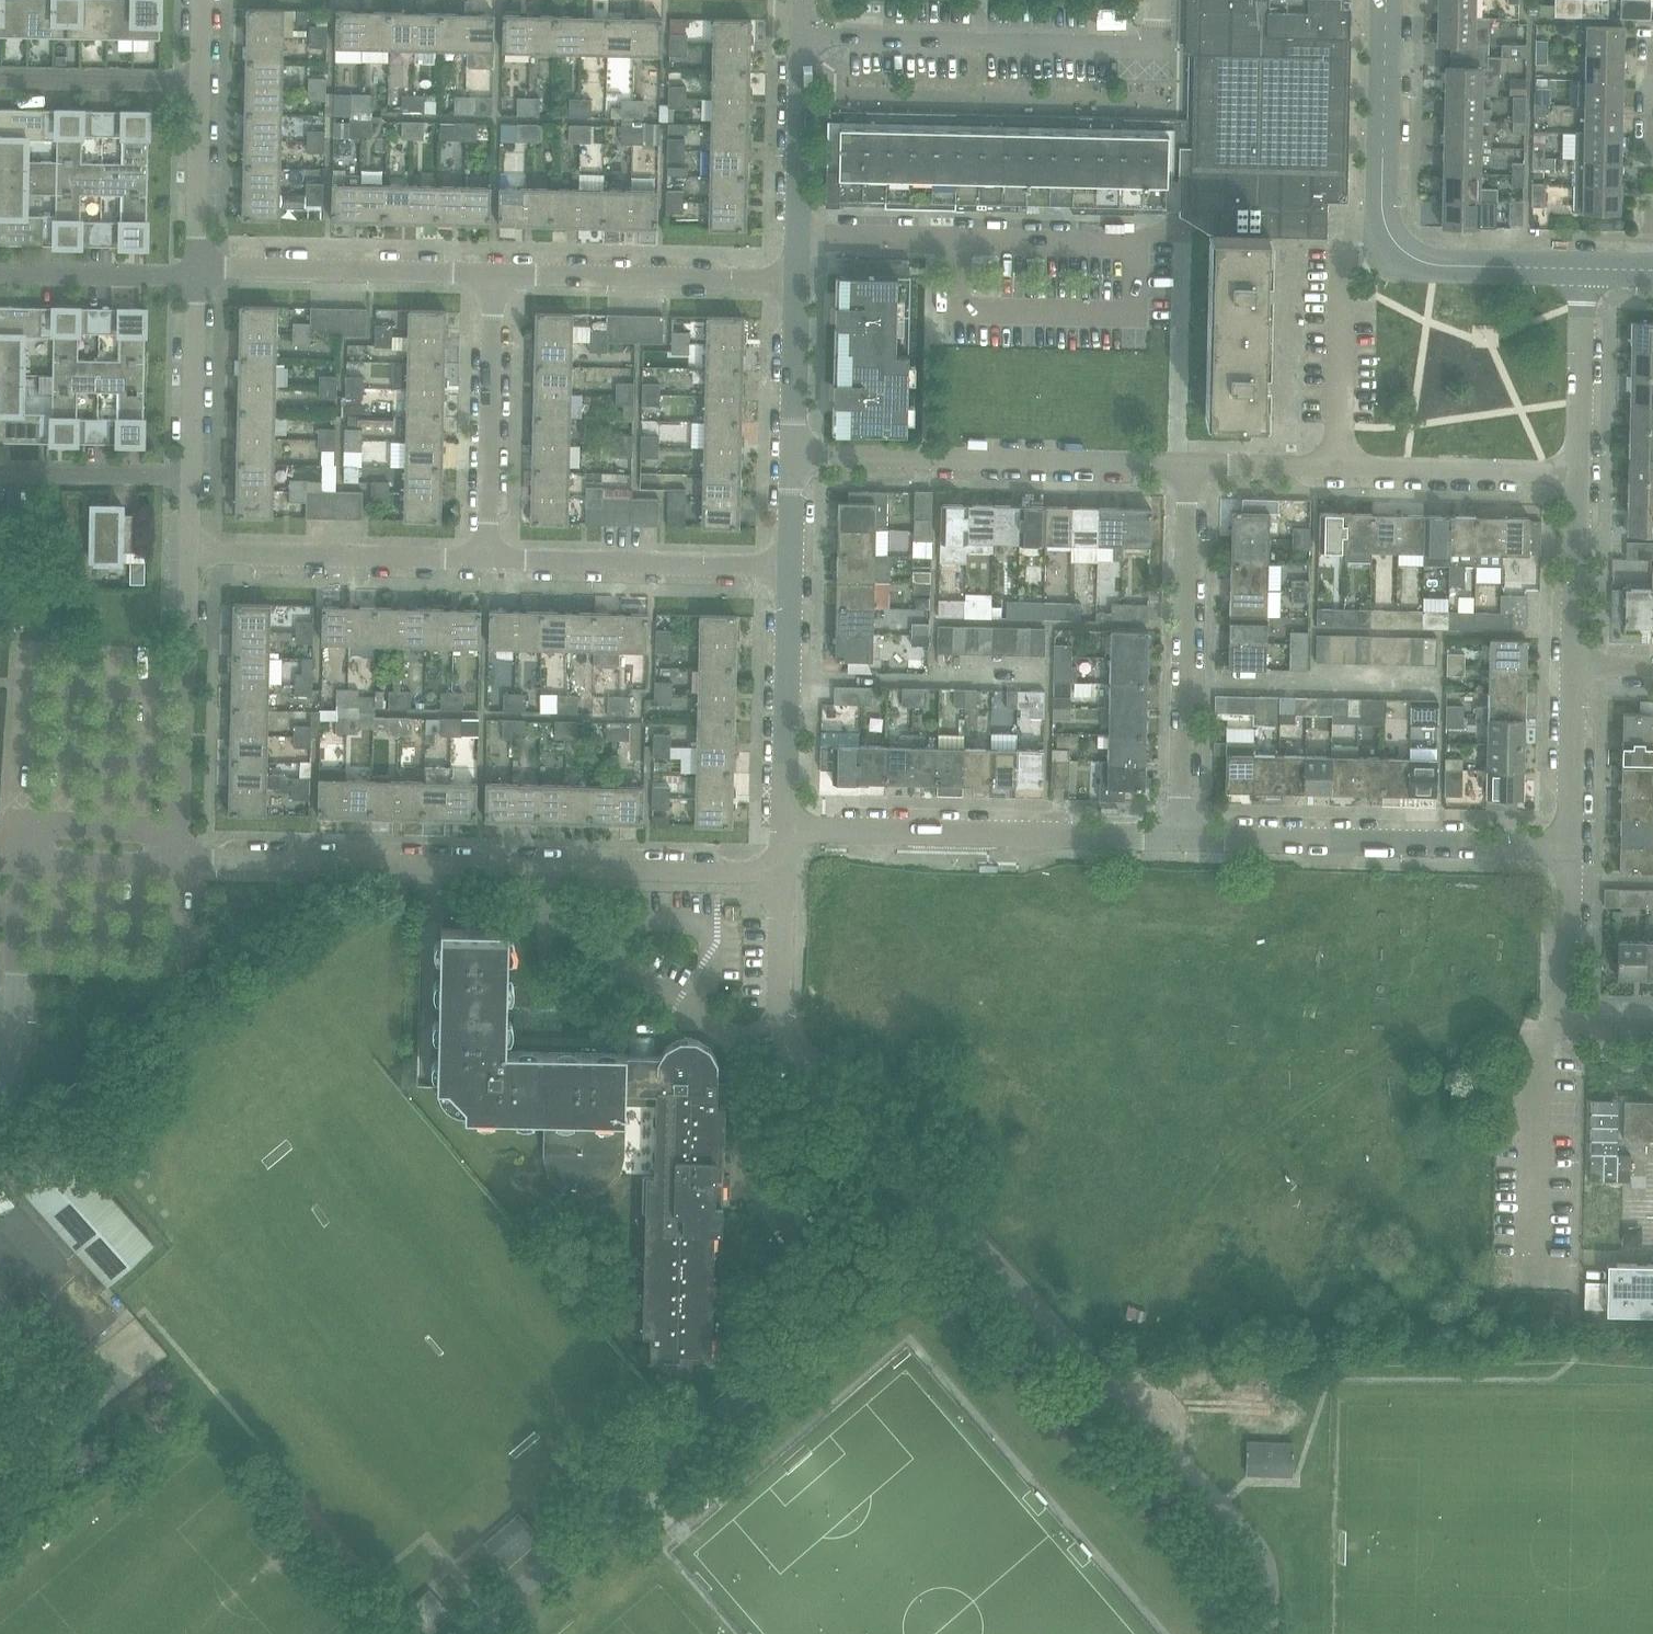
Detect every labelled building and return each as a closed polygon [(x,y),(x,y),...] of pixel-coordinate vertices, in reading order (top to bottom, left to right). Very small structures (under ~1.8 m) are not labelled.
[(1,35),(28,35),(28,0),(2,0),(1,35)] [(28,35),(54,36),(54,0),(28,0),(28,35)] [(54,36),(80,36),(81,0),(54,0),(54,36)] [(80,36),(106,37),(107,0),(81,0),(80,36)] [(106,37),(133,37),(133,0),(107,0),(106,37)] [(133,37),(160,38),(161,0),(133,0),(133,37)] [(1212,233),(1268,235),(1326,236),(1326,235),(1324,235),(1324,211),(1327,211),(1327,200),(1347,200),(1347,169),(1348,169),(1348,166),(1347,166),(1350,36),(1351,36),(1351,33),(1350,33),(1351,0),(1197,0),(1194,140),(1192,140),(1190,207),(1215,208),(1215,232),(1212,232),(1212,233)] [(1438,16),(1474,17),(1474,0),(1438,0),(1438,16)] [(1579,16),(1580,0),(1555,0),(1555,16),(1579,16)] [(1579,16),(1608,17),(1608,0),(1580,0),(1579,16)] [(1633,18),(1633,0),(1621,0),(1620,18),(1633,18)] [(1633,18),(1650,19),(1651,0),(1633,0),(1633,18)] [(1527,15),(1538,16),(1539,4),(1527,4),(1527,15)] [(247,8),(246,26),(246,35),(283,36),(283,35),(293,35),(294,22),(307,22),(307,9),(247,8)] [(362,11),(336,10),(335,47),(361,47),(362,11)] [(389,11),(362,11),(361,47),(388,48),(389,11)] [(415,12),(389,11),(388,48),(414,48),(415,12)] [(442,13),(415,12),(414,48),(441,49),(442,13)] [(468,13),(442,13),(441,49),(467,50),(468,13)] [(494,14),(468,13),(467,50),(494,50),(494,14)] [(503,14),(503,36),(502,50),(529,51),(529,15),(503,14)] [(556,15),(529,15),(529,51),(555,52),(556,15)] [(582,16),(556,15),(555,52),(581,52),(582,16)] [(609,16),(582,16),(581,52),(608,53),(609,16)] [(635,17),(609,16),(608,53),(634,53),(635,17)] [(1474,17),(1438,16),(1437,44),(1450,44),(1450,55),(1488,56),(1488,17),(1474,17)] [(661,18),(635,17),(634,53),(660,54),(661,18)] [(751,19),(714,19),(713,45),(750,46),(751,19)] [(310,26),(310,37),(327,37),(327,26),(310,26)] [(1586,26),(1585,53),(1623,54),(1623,27),(1586,26)] [(670,34),(670,45),(688,45),(688,34),(670,34)] [(283,36),(246,35),(246,61),(282,62),(283,36)] [(327,37),(310,37),(310,47),(327,48),(327,37)] [(1535,39),(1535,52),(1546,52),(1547,40),(1535,39)] [(1503,42),(1503,56),(1526,57),(1526,43),(1503,42)] [(688,45),(670,45),(670,56),(687,56),(688,45)] [(750,46),(713,45),(713,71),(750,72),(750,46)] [(1546,52),(1535,52),(1534,63),(1546,63),(1546,52)] [(1585,53),(1585,79),(1622,80),(1623,54),(1585,53)] [(1503,56),(1488,56),(1450,55),(1450,66),(1445,66),(1445,94),(1481,94),(1498,95),(1503,56)] [(282,62),(246,61),(245,87),(282,88),(282,62)] [(750,72),(713,71),(712,98),(749,99),(750,72)] [(309,78),(309,89),(326,89),(326,78),(309,78)] [(1585,79),(1584,105),(1622,106),(1622,80),(1585,79)] [(687,86),(668,86),(668,97),(686,97),(687,86)] [(282,88),(245,87),(244,114),(281,114),(282,88)] [(326,89),(309,89),(309,100),(326,100),(325,115),(334,116),(335,93),(326,93),(326,89)] [(1534,92),(1533,104),(1545,104),(1545,93),(1534,92)] [(351,94),(350,116),(361,116),(362,94),(351,94)] [(373,94),(362,94),(361,116),(372,116),(373,94)] [(1481,94),(1445,94),(1444,120),(1480,121),(1481,94)] [(414,95),(403,95),(402,113),(414,113),(414,95)] [(425,96),(414,95),(414,113),(425,113),(425,96)] [(466,96),(455,96),(455,114),(465,114),(466,96)] [(477,97),(466,96),(465,114),(476,114),(477,97)] [(1513,96),(1512,110),(1512,122),(1524,122),(1524,110),(1525,96),(1513,96)] [(686,97),(668,97),(668,108),(686,109),(686,97)] [(528,98),(517,98),(517,115),(528,116),(528,98)] [(540,98),(528,98),(528,116),(539,116),(540,98)] [(581,99),(569,98),(569,116),(580,117),(581,99)] [(749,99),(712,98),(711,124),(748,125),(749,99)] [(592,99),(581,99),(580,117),(592,117),(592,99)] [(611,117),(621,118),(621,122),(633,122),(633,118),(633,100),(622,100),(622,107),(611,107),(611,117)] [(644,100),(633,100),(633,118),(644,118),(644,100)] [(1545,104),(1533,104),(1533,116),(1545,116),(1545,104)] [(1584,105),(1583,132),(1621,133),(1622,106),(1584,105)] [(45,109),(6,109),(4,177),(56,178),(56,161),(26,161),(27,139),(57,140),(57,131),(45,131),(45,109)] [(57,110),(57,131),(57,140),(56,161),(56,178),(102,178),(102,162),(81,162),(82,135),(91,135),(92,110),(57,110)] [(149,111),(114,111),(114,136),(123,136),(122,162),(102,162),(102,178),(148,179),(149,111)] [(281,114),(244,114),(244,140),(281,141),(281,114)] [(828,120),(827,120),(827,124),(826,206),(909,208),(954,209),(1000,210),(1002,124),(864,121),(828,115),(828,120)] [(361,116),(350,116),(349,138),(361,138),(361,116)] [(372,116),(361,116),(361,138),(372,138),(372,116)] [(1444,120),(1444,146),(1490,147),(1490,134),(1480,134),(1480,121),(1444,120)] [(413,122),(402,121),(402,139),(413,139),(413,122)] [(424,122),(413,122),(413,139),(424,139),(424,122)] [(454,140),(465,140),(465,123),(454,122),(454,140)] [(633,122),(621,122),(621,144),(632,144),(633,126),(633,122)] [(1524,122),(1512,122),(1512,133),(1524,133),(1524,122)] [(476,123),(465,123),(465,140),(488,141),(488,126),(476,126),(476,123)] [(517,141),(528,142),(528,124),(517,124),(517,141)] [(539,124),(528,124),(528,142),(539,142),(539,124)] [(748,125),(711,124),(711,150),(748,151),(748,125)] [(1180,128),(1002,124),(1000,210),(1166,214),(1167,206),(1179,207),(1180,128)] [(580,125),(568,125),(568,143),(580,143),(580,125)] [(591,125),(580,125),(580,143),(590,143),(591,125)] [(643,127),(633,126),(632,144),(643,144),(643,127)] [(325,131),(307,131),(307,141),(325,142),(325,131)] [(1576,132),(1575,158),(1620,159),(1621,133),(1583,132),(1576,132)] [(685,139),(668,138),(668,149),(685,150),(685,139)] [(281,141),(244,140),(243,166),(280,167),(281,141)] [(325,142),(307,141),(307,152),(325,153),(325,142)] [(1532,145),(1532,157),(1544,157),(1545,145),(1532,145)] [(1444,146),(1443,173),(1479,174),(1480,147),(1444,146)] [(685,150),(668,149),(667,160),(685,161),(685,150)] [(748,151),(711,150),(710,177),(747,177),(748,151)] [(1544,157),(1532,157),(1532,169),(1544,169),(1544,171),(1556,171),(1556,158),(1544,158),(1544,157)] [(1575,158),(1574,184),(1620,185),(1620,159),(1575,158)] [(569,162),(569,172),(592,172),(592,162),(569,162)] [(1511,163),(1510,174),(1523,175),(1523,163),(1511,163)] [(280,167),(243,166),(243,193),(279,193),(280,167)] [(1442,199),(1479,199),(1497,200),(1497,189),(1479,189),(1479,174),(1443,173),(1442,199)] [(1523,175),(1510,174),(1510,186),(1522,186),(1523,175)] [(56,178),(4,177),(3,245),(43,245),(43,224),(55,224),(55,215),(26,215),(26,193),(56,194),(56,178)] [(747,177),(710,177),(710,203),(746,204),(747,177)] [(56,178),(56,194),(55,215),(55,224),(55,245),(89,246),(90,221),(81,221),(81,194),(101,195),(102,178),(56,178)] [(148,179),(102,178),(101,195),(122,195),(122,221),(112,221),(112,246),(146,247),(148,179)] [(306,183),(306,194),(324,194),(324,183),(306,183)] [(332,183),(332,199),(331,221),(357,221),(358,184),(332,183)] [(1532,183),(1532,184),(1531,206),(1544,207),(1545,183),(1532,183)] [(384,185),(358,184),(357,221),(384,222),(384,185)] [(1620,185),(1574,184),(1574,212),(1619,213),(1620,185)] [(411,185),(384,185),(384,222),(410,222),(411,185)] [(437,186),(411,185),(410,222),(437,223),(437,186)] [(464,186),(437,186),(437,223),(463,223),(464,186)] [(491,187),(464,186),(463,223),(490,224),(491,187)] [(499,187),(499,202),(498,224),(525,225),(526,188),(499,187)] [(552,189),(526,188),(525,225),(551,225),(552,189)] [(578,189),(552,189),(551,225),(578,226),(578,189)] [(605,190),(578,189),(578,226),(604,227),(605,190)] [(631,190),(605,190),(604,227),(630,227),(631,190)] [(657,191),(631,190),(630,227),(657,228),(657,191)] [(667,191),(667,201),(684,202),(684,191),(667,191)] [(279,193),(243,193),(242,218),(279,219),(279,193)] [(324,194),(306,194),(305,205),(323,205),(324,194)] [(1479,199),(1442,199),(1442,226),(1479,227),(1479,199)] [(1509,200),(1509,224),(1522,224),(1523,200),(1509,200)] [(684,202),(667,201),(666,212),(684,213),(684,202)] [(746,204),(710,203),(709,229),(746,230),(746,204)] [(1212,233),(1210,326),(1266,328),(1266,308),(1264,308),(1266,256),(1267,256),(1268,235),(1212,233)] [(832,432),(907,433),(911,276),(909,276),(910,258),(836,257),(836,258),(850,258),(850,274),(836,274),(832,432)] [(1182,287),(1182,273),(1154,274),(1154,288),(1182,287)] [(240,305),(239,332),(276,333),(277,306),(240,305)] [(42,307),(2,306),(1,374),(23,374),(23,337),(53,337),(53,328),(41,328),(42,307)] [(53,337),(52,375),(98,376),(99,360),(78,359),(79,333),(88,333),(88,307),(54,307),(53,328),(53,337)] [(311,307),(310,324),(310,334),(310,336),(324,337),(325,307),(311,307)] [(339,308),(325,307),(324,337),(338,337),(339,308)] [(119,360),(99,360),(98,376),(144,376),(145,308),(111,308),(110,333),(120,334),(119,360)] [(353,308),(339,308),(338,337),(352,337),(353,308)] [(367,308),(353,308),(352,337),(366,338),(367,308)] [(409,310),(409,336),(445,337),(446,310),(409,310)] [(535,313),(535,339),(572,339),(572,313),(535,313)] [(607,330),(607,340),(607,342),(621,342),(621,314),(607,314),(607,330)] [(635,315),(621,314),(621,342),(635,342),(635,315)] [(649,315),(635,315),(635,342),(649,343),(649,315)] [(663,315),(649,315),(649,343),(663,343),(663,315)] [(707,316),(706,342),(743,343),(744,317),(707,316)] [(1631,349),(1652,350),(1652,322),(1631,322),(1631,349)] [(293,323),(293,334),(310,334),(310,324),(293,323)] [(376,325),(375,335),(393,335),(393,326),(376,325)] [(1266,328),(1210,326),(1208,419),(1264,420),(1264,399),(1263,399),(1264,348),(1265,348),(1266,328)] [(590,330),(589,340),(607,340),(607,330),(590,330)] [(239,332),(239,359),(276,360),(276,333),(239,332)] [(673,333),(672,342),(689,342),(690,333),(673,333)] [(310,334),(293,334),(293,345),(310,345),(310,336),(310,334)] [(393,335),(375,335),(375,346),(392,347),(393,335)] [(409,336),(408,362),(444,363),(445,337),(409,336)] [(535,339),(534,365),(571,366),(572,339),(535,339)] [(607,340),(589,340),(589,352),(607,352),(607,342),(607,340)] [(689,342),(672,342),(672,354),(689,354),(689,342)] [(706,342),(706,369),(743,369),(743,343),(706,342)] [(1630,374),(1652,375),(1652,350),(1631,349),(1630,374)] [(239,359),(238,385),(275,386),(276,360),(239,359)] [(394,362),(394,388),(444,389),(444,363),(408,362),(408,363),(394,362)] [(534,365),(533,391),(570,392),(571,366),(534,365)] [(617,367),(616,393),(634,393),(635,367),(617,367)] [(706,369),(705,395),(742,396),(743,369),(706,369)] [(1,374),(0,431),(0,442),(39,442),(40,421),(52,421),(52,412),(22,412),(23,374),(1,374)] [(1629,401),(1652,402),(1652,375),(1630,374),(1629,401)] [(52,412),(52,421),(51,443),(86,443),(86,418),(77,418),(78,391),(98,392),(98,376),(52,375),(52,412)] [(320,375),(320,387),(337,387),(337,376),(320,375)] [(144,376),(98,376),(98,392),(119,392),(118,418),(109,418),(108,444),(143,444),(144,376)] [(346,376),(346,387),(363,387),(363,377),(346,376)] [(643,383),(643,393),(660,394),(660,384),(643,383)] [(238,385),(238,411),(274,412),(275,386),(238,385)] [(337,387),(320,387),(320,397),(337,398),(337,387)] [(363,387),(346,387),(346,398),(363,398),(363,387)] [(393,415),(407,415),(407,414),(443,415),(444,389),(394,388),(393,415)] [(533,391),(533,417),(570,418),(570,392),(533,391)] [(634,393),(616,393),(616,405),(623,405),(623,419),(633,419),(634,393)] [(660,394),(643,393),(642,405),(659,406),(660,394)] [(705,395),(704,421),(741,422),(742,396),(705,395)] [(1629,427),(1652,428),(1652,402),(1629,401),(1629,427)] [(361,405),(346,405),(346,414),(364,414),(364,406),(361,405)] [(238,411),(237,438),(274,438),(274,412),(238,411)] [(407,414),(407,415),(406,441),(443,442),(443,415),(407,414)] [(394,416),(361,415),(341,415),(341,425),(346,425),(346,424),(358,425),(358,426),(394,426),(394,416)] [(533,417),(532,444),(569,444),(570,418),(533,417)] [(704,421),(704,447),(741,448),(741,422),(704,421)] [(1628,453),(1652,454),(1652,428),(1629,427),(1628,453)] [(319,428),(319,439),(336,440),(337,429),(319,428)] [(345,429),(345,439),(363,440),(363,429),(345,429)] [(633,435),(615,434),(615,445),(632,446),(633,435)] [(642,436),(641,446),(659,446),(659,436),(642,436)] [(237,438),(236,464),(273,465),(274,438),(237,438)] [(336,440),(319,439),(319,450),(336,450),(336,440)] [(363,440),(345,439),(344,466),(359,466),(362,466),(363,440)] [(406,441),(405,467),(442,468),(443,442),(406,441)] [(532,444),(532,470),(568,471),(569,444),(532,444)] [(632,446),(615,445),(615,457),(632,458),(632,446)] [(659,446),(641,446),(641,457),(659,458),(659,446)] [(704,447),(703,474),(740,474),(741,448),(704,447)] [(1628,479),(1652,479),(1652,454),(1628,453),(1628,479)] [(236,464),(236,490),(273,491),(273,465),(236,464)] [(359,466),(344,466),(344,483),(359,482),(359,466)] [(405,467),(405,493),(442,494),(442,468),(405,467)] [(532,470),(531,496),(568,497),(568,471),(532,470)] [(740,474),(703,474),(703,500),(740,501),(740,474)] [(307,480),(289,479),(289,491),(307,492),(307,490),(307,480)] [(1652,506),(1652,479),(1628,479),(1627,505),(1652,506)] [(372,482),(372,493),(389,493),(389,482),(372,482)] [(603,487),(585,487),(585,497),(603,498),(603,497),(603,487)] [(669,489),(669,499),(686,499),(686,489),(669,489)] [(273,491),(236,490),(235,516),(272,517),(273,491)] [(321,490),(307,490),(307,492),(306,502),(306,518),(320,518),(321,490)] [(335,491),(321,490),(320,518),(334,518),(335,491)] [(838,528),(875,529),(886,529),(887,491),(849,490),(848,501),(839,501),(838,528)] [(914,519),(915,519),(914,530),(931,530),(932,490),(915,490),(914,519)] [(307,492),(289,491),(289,501),(306,502),(307,492)] [(349,491),(335,491),(334,518),(348,519),(349,491)] [(363,491),(349,491),(348,519),(362,519),(363,491)] [(389,493),(372,493),(372,503),(389,504),(389,493)] [(442,494),(405,493),(404,520),(441,521),(442,494)] [(568,497),(531,496),(530,523),(567,524),(568,497)] [(603,498),(585,497),(585,508),(602,509),(603,498)] [(603,497),(603,498),(602,509),(602,525),(616,525),(617,497),(603,497)] [(631,498),(617,497),(616,525),(630,525),(631,498)] [(645,498),(631,498),(630,525),(644,525),(645,498)] [(659,498),(645,498),(644,525),(658,526),(659,498)] [(686,499),(669,499),(668,510),(685,511),(686,499)] [(740,501),(703,500),(702,527),(739,527),(740,501)] [(967,552),(968,504),(941,503),(940,562),(966,563),(967,552)] [(993,504),(968,504),(967,552),(993,553),(994,542),(992,542),(993,504)] [(1020,505),(993,504),(992,542),(994,542),(1019,543),(1020,505)] [(122,505),(92,505),(91,554),(92,554),(91,562),(101,562),(121,562),(121,552),(136,552),(137,514),(122,514),(122,505)] [(1045,506),(1020,505),(1019,543),(1044,543),(1045,506)] [(1627,505),(1627,532),(1652,533),(1652,506),(1627,505)] [(1072,506),(1045,506),(1044,543),(1071,544),(1072,506)] [(1098,507),(1072,506),(1071,544),(1097,544),(1098,507)] [(1124,507),(1098,507),(1097,544),(1113,544),(1113,560),(1123,560),(1123,544),(1124,507)] [(1151,508),(1124,507),(1123,544),(1150,545),(1151,508)] [(1232,510),(1231,537),(1268,537),(1269,511),(1232,510)] [(1319,548),(1345,549),(1346,512),(1319,512),(1319,548)] [(1372,562),(1372,550),(1373,513),(1346,512),(1345,549),(1345,561),(1372,562)] [(1372,550),(1397,550),(1398,514),(1373,513),(1372,550)] [(1397,550),(1423,551),(1424,514),(1398,514),(1397,550)] [(1423,551),(1450,552),(1450,515),(1424,514),(1423,551)] [(1450,515),(1450,552),(1449,584),(1465,584),(1465,565),(1475,566),(1476,515),(1450,515)] [(1503,516),(1476,515),(1475,566),(1502,566),(1502,553),(1503,516)] [(1530,517),(1503,516),(1502,553),(1540,554),(1541,520),(1529,520),(1530,517)] [(838,528),(837,554),(874,555),(875,529),(838,528)] [(1293,528),(1293,538),(1310,538),(1311,528),(1293,528)] [(931,530),(914,530),(914,541),(931,541),(931,530)] [(1231,537),(1231,562),(1268,563),(1268,537),(1231,537)] [(1310,538),(1293,538),(1293,549),(1310,549),(1310,538)] [(1626,542),(1626,559),(1652,560),(1652,542),(1626,542)] [(837,554),(837,580),(874,581),(874,555),(837,554)] [(1231,562),(1230,589),(1267,589),(1268,563),(1231,562)] [(1392,565),(1391,593),(1411,595),(1413,566),(1392,565)] [(914,571),(913,582),(931,583),(931,571),(914,571)] [(837,580),(836,606),(873,606),(890,607),(890,582),(874,581),(837,580)] [(1291,580),(1291,590),(1309,591),(1310,580),(1291,580)] [(931,583),(913,582),(913,593),(931,594),(931,583)] [(1624,625),(1651,626),(1652,589),(1625,588),(1624,625)] [(1230,589),(1229,614),(1266,615),(1267,589),(1230,589)] [(1309,591),(1291,590),(1291,601),(1309,602),(1309,591)] [(1501,614),(1500,630),(1527,630),(1528,595),(1501,595),(1501,614)] [(939,599),(939,617),(955,618),(965,618),(965,600),(955,600),(939,599)] [(234,600),(234,626),(271,627),(271,601),(234,600)] [(977,600),(965,600),(965,618),(977,618),(977,600)] [(1007,619),(1018,619),(1018,601),(1007,601),(1007,619)] [(1043,602),(1018,601),(1018,619),(1042,620),(1043,602)] [(1070,603),(1043,602),(1042,620),(1070,620),(1070,603)] [(1081,603),(1070,603),(1070,620),(1081,621),(1081,603)] [(1095,620),(1122,621),(1122,603),(1111,603),(1110,612),(1096,612),(1095,620)] [(1122,603),(1122,621),(1148,621),(1148,604),(1122,603)] [(322,642),(348,643),(349,606),(323,605),(322,642)] [(349,655),(374,655),(375,607),(349,606),(348,643),(349,643),(349,655)] [(836,606),(835,632),(873,633),(873,606),(836,606)] [(375,607),(374,655),(374,658),(379,659),(380,644),(401,644),(401,607),(375,607)] [(428,608),(401,607),(401,644),(427,645),(428,608)] [(454,609),(428,608),(427,645),(453,645),(454,609)] [(481,609),(454,609),(453,645),(480,646),(481,609)] [(1317,626),(1343,626),(1344,609),(1317,609),(1317,626)] [(1370,610),(1344,609),(1343,626),(1370,627),(1370,610)] [(489,646),(515,647),(516,610),(490,610),(489,646)] [(515,647),(541,647),(542,611),(516,610),(515,647)] [(1396,611),(1370,610),(1370,627),(1396,627),(1396,611)] [(541,647),(568,648),(568,611),(542,611),(541,647)] [(568,611),(568,648),(594,648),(595,612),(568,611)] [(1422,611),(1396,611),(1396,627),(1421,628),(1422,611)] [(1448,612),(1422,611),(1421,628),(1448,629),(1448,612)] [(621,613),(595,612),(594,648),(620,649),(621,613)] [(1474,613),(1448,612),(1448,629),(1474,629),(1474,613)] [(648,613),(621,613),(620,649),(647,650),(648,613)] [(1501,614),(1474,613),(1474,629),(1500,630),(1501,614)] [(1229,614),(1229,641),(1266,641),(1266,615),(1229,614)] [(700,615),(699,641),(736,642),(737,615),(700,615)] [(296,621),(296,632),(314,633),(314,622),(296,621)] [(912,623),(912,634),(930,634),(930,624),(912,623)] [(937,652),(951,652),(951,625),(938,625),(937,652)] [(951,652),(965,652),(966,626),(951,625),(951,652)] [(234,626),(234,652),(270,653),(271,627),(234,626)] [(965,652),(978,653),(979,626),(966,626),(965,652)] [(978,653),(991,653),(991,626),(979,626),(978,653)] [(991,653),(1005,653),(1005,627),(991,626),(991,653)] [(1005,653),(1018,654),(1019,627),(1005,627),(1005,653)] [(1018,654),(1031,654),(1032,627),(1019,627),(1018,654)] [(1032,627),(1031,654),(1044,654),(1045,628),(1032,627)] [(656,630),(656,640),(673,640),(674,630),(656,630)] [(1112,630),(1111,656),(1147,657),(1148,630),(1112,630)] [(314,633),(296,632),(296,643),(314,643),(314,633)] [(873,633),(835,632),(835,659),(872,660),(873,633)] [(1290,632),(1290,642),(1308,642),(1308,632),(1290,632)] [(930,634),(912,634),(912,645),(929,646),(930,634)] [(1316,660),(1329,661),(1330,634),(1316,634),(1316,660)] [(1329,661),(1343,661),(1343,634),(1330,634),(1329,661)] [(1343,661),(1357,661),(1357,635),(1343,634),(1343,661)] [(1357,661),(1370,662),(1371,635),(1357,635),(1357,661)] [(1370,662),(1383,662),(1383,635),(1371,635),(1370,662)] [(1383,662),(1396,662),(1397,636),(1383,635),(1383,662)] [(1396,662),(1409,663),(1410,636),(1397,636),(1396,662)] [(1409,663),(1423,663),(1423,636),(1410,636),(1409,663)] [(1423,636),(1423,663),(1437,664),(1437,637),(1423,636)] [(1490,638),(1490,664),(1526,665),(1527,639),(1490,638)] [(673,640),(656,640),(656,651),(673,652),(673,640)] [(699,641),(699,667),(736,668),(736,642),(699,641)] [(1266,641),(1229,641),(1228,668),(1265,669),(1266,641)] [(1290,642),(1290,653),(1289,669),(1307,670),(1307,654),(1308,642),(1290,642)] [(1054,645),(1054,654),(1072,655),(1072,645),(1054,645)] [(234,652),(233,678),(270,679),(270,653),(234,652)] [(1448,653),(1447,663),(1464,663),(1465,654),(1448,653)] [(1072,655),(1054,654),(1054,666),(1054,681),(1063,682),(1077,682),(1077,667),(1072,666),(1072,655)] [(1111,656),(1110,682),(1147,683),(1147,657),(1111,656)] [(400,709),(401,691),(401,661),(393,661),(393,691),(389,691),(389,708),(400,709)] [(1464,663),(1447,663),(1447,674),(1464,674),(1464,663)] [(1490,664),(1489,690),(1526,691),(1526,665),(1490,664)] [(699,667),(698,693),(735,694),(736,668),(699,667)] [(313,674),(295,673),(295,685),(313,685),(313,674)] [(654,692),(655,675),(643,674),(642,692),(654,692)] [(233,678),(233,705),(269,706),(270,679),(233,678)] [(1444,680),(1443,696),(1470,696),(1470,681),(1444,680)] [(655,682),(655,692),(673,693),(673,682),(655,682)] [(1110,682),(1110,709),(1146,709),(1147,683),(1110,682)] [(313,685),(295,685),(295,696),(313,696),(313,685)] [(861,687),(834,687),(834,704),(861,705),(861,687)] [(871,688),(861,687),(861,705),(871,705),(871,688)] [(914,689),(902,688),(902,706),(913,706),(914,689)] [(925,689),(914,689),(913,706),(924,706),(925,689)] [(966,690),(955,689),(954,707),(965,707),(966,690)] [(337,690),(337,711),(346,711),(347,690),(337,690)] [(359,690),(347,690),(346,711),(359,711),(359,695),(359,690)] [(977,690),(966,690),(965,707),(976,707),(977,690)] [(1017,691),(1007,690),(1007,708),(1017,708),(1017,691)] [(1476,716),(1489,716),(1525,717),(1526,691),(1489,690),(1489,707),(1476,707),(1476,716)] [(411,691),(401,691),(400,709),(411,709),(411,691)] [(1017,691),(1017,708),(1028,708),(1028,718),(1045,718),(1045,691),(1017,691)] [(673,693),(655,692),(655,704),(673,704),(673,693)] [(442,710),(452,710),(452,693),(442,693),(442,710)] [(463,693),(452,693),(452,710),(463,710),(463,693)] [(698,693),(698,720),(735,721),(735,694),(698,693)] [(503,711),(513,712),(514,694),(504,694),(503,711)] [(526,694),(514,694),(513,712),(525,712),(526,694)] [(556,713),(566,713),(566,695),(556,695),(556,713)] [(578,695),(566,695),(566,713),(578,713),(578,695)] [(608,713),(619,714),(619,696),(608,696),(608,713)] [(630,697),(619,696),(619,714),(630,714),(630,697)] [(1053,696),(1053,707),(1071,708),(1071,697),(1053,696)] [(1254,697),(1228,696),(1215,696),(1214,713),(1253,714),(1254,697)] [(1295,714),(1306,714),(1307,697),(1295,696),(1295,714)] [(329,722),(330,722),(325,697),(299,702),(304,724),(329,720),(329,722)] [(1265,726),(1278,726),(1279,697),(1254,697),(1253,714),(1265,714),(1265,726)] [(1332,697),(1317,697),(1307,697),(1306,714),(1332,715),(1332,697)] [(1359,698),(1348,698),(1332,697),(1332,715),(1358,716),(1359,698)] [(1359,698),(1358,716),(1358,724),(1385,725),(1385,699),(1359,698)] [(1400,716),(1411,716),(1411,699),(1400,699),(1400,716)] [(1411,699),(1411,716),(1411,726),(1438,727),(1438,700),(1411,699)] [(233,705),(232,731),(269,732),(269,706),(233,705)] [(1446,705),(1446,716),(1463,716),(1464,705),(1446,705)] [(1071,708),(1053,707),(1052,718),(1070,718),(1071,708)] [(1110,709),(1109,734),(1146,735),(1146,709),(1110,709)] [(346,711),(337,711),(337,733),(346,733),(346,711)] [(359,711),(346,711),(346,733),(358,734),(359,711)] [(1622,740),(1652,741),(1652,714),(1623,713),(1622,740)] [(1241,734),(1242,717),(1210,715),(1209,732),(1241,734)] [(1463,716),(1446,716),(1446,727),(1463,727),(1463,716)] [(1489,716),(1488,742),(1524,743),(1525,717),(1489,716)] [(389,734),(399,734),(399,717),(390,717),(389,734)] [(411,717),(399,717),(399,734),(410,734),(411,717)] [(441,736),(452,736),(452,720),(441,719),(441,736)] [(463,720),(452,720),(452,736),(462,737),(463,720)] [(502,738),(513,738),(513,720),(503,720),(502,738)] [(525,721),(513,720),(513,738),(525,738),(525,721)] [(698,720),(697,746),(734,747),(735,721),(698,720)] [(555,739),(566,739),(566,722),(555,721),(555,739)] [(977,736),(1004,736),(1004,721),(977,721),(977,736)] [(577,722),(566,722),(566,739),(577,739),(577,722)] [(618,750),(618,740),(619,723),(608,722),(607,740),(612,740),(612,749),(618,750)] [(630,723),(619,723),(618,740),(629,740),(630,723)] [(1044,736),(1062,736),(1062,723),(1044,723),(1044,736)] [(312,726),(294,725),(294,736),(312,737),(312,726)] [(232,731),(232,757),(268,758),(269,732),(232,731)] [(1109,734),(1108,761),(1145,762),(1146,735),(1109,734)] [(654,735),(654,745),(671,745),(672,735),(654,735)] [(885,782),(911,783),(912,735),(901,735),(898,738),(897,742),(897,746),(886,746),(885,782)] [(911,783),(937,784),(938,747),(923,747),(924,735),(912,735),(911,783)] [(312,737),(294,736),(294,747),(312,748),(312,737)] [(1622,766),(1652,767),(1652,741),(1622,740),(1622,766)] [(1253,791),(1253,754),(1254,742),(1227,742),(1227,753),(1226,753),(1225,790),(1253,791)] [(1488,742),(1487,769),(1524,770),(1524,743),(1488,742)] [(832,781),(859,782),(860,745),(833,744),(833,749),(820,748),(820,773),(832,774),(832,781)] [(671,745),(654,745),(654,756),(671,757),(671,745)] [(859,782),(885,782),(886,746),(860,745),(859,782)] [(1357,793),(1358,756),(1358,746),(1333,745),(1332,756),(1332,793),(1357,793)] [(697,746),(696,772),(733,773),(734,747),(697,746)] [(937,784),(963,784),(964,748),(938,747),(937,784)] [(963,784),(989,785),(990,748),(964,748),(963,784)] [(989,785),(1015,785),(1016,749),(990,748),(989,785)] [(1016,749),(1015,785),(1042,786),(1043,749),(1016,749)] [(1052,749),(1051,759),(1069,760),(1069,750),(1052,749)] [(1253,791),(1280,792),(1281,755),(1253,754),(1253,791)] [(413,765),(440,767),(441,757),(414,755),(413,765)] [(1280,792),(1305,792),(1306,755),(1281,755),(1280,792)] [(1305,792),(1332,793),(1332,756),(1306,755),(1305,792)] [(1357,793),(1383,794),(1384,757),(1358,756),(1357,793)] [(268,758),(232,757),(231,784),(268,784),(268,788),(293,788),(310,789),(310,778),(285,777),(285,774),(268,773),(268,758)] [(1383,794),(1409,795),(1409,758),(1384,757),(1383,794)] [(1409,758),(1409,795),(1435,795),(1436,758),(1409,758)] [(1445,758),(1445,768),(1463,769),(1463,758),(1445,758)] [(1069,760),(1051,759),(1051,786),(1068,787),(1069,760)] [(1100,799),(1100,800),(1125,801),(1126,788),(1145,789),(1145,787),(1144,787),(1145,762),(1108,761),(1101,760),(1101,766),(1102,766),(1101,795),(1100,799)] [(1621,792),(1652,793),(1652,767),(1622,766),(1621,792)] [(344,816),(371,817),(371,781),(372,768),(345,767),(345,768),(344,816)] [(318,816),(344,816),(345,768),(319,768),(318,816)] [(450,819),(451,782),(451,769),(425,768),(424,782),(423,818),(450,819)] [(1463,769),(1445,768),(1444,795),(1462,795),(1463,769)] [(1524,770),(1487,769),(1486,809),(1517,809),(1517,797),(1523,797),(1524,770)] [(696,772),(696,798),(733,799),(733,773),(696,772)] [(371,817),(397,818),(398,781),(371,781),(371,817)] [(397,818),(423,818),(424,782),(398,781),(397,818)] [(451,782),(450,819),(476,820),(477,783),(451,782)] [(485,820),(511,820),(512,784),(486,783),(485,820)] [(268,784),(231,784),(231,810),(268,810),(268,788),(268,784)] [(511,820),(537,821),(538,784),(512,784),(511,820)] [(537,821),(564,822),(564,785),(538,784),(537,821)] [(564,822),(590,822),(591,786),(564,785),(564,822)] [(590,822),(616,823),(617,786),(591,786),(590,822)] [(617,786),(616,823),(643,824),(644,787),(617,786)] [(653,787),(653,798),(670,798),(670,787),(653,787)] [(310,789),(293,788),(293,799),(310,799),(310,789)] [(1620,819),(1652,819),(1652,793),(1621,792),(1620,819)] [(670,798),(653,798),(653,808),(670,809),(670,798)] [(733,799),(696,798),(695,825),(732,826),(733,799)] [(1620,844),(1652,845),(1652,819),(1620,819),(1620,844)] [(1620,844),(1619,871),(1652,872),(1652,845),(1620,844)] [(1646,890),(1605,889),(1604,906),(1646,907),(1646,890)] [(741,906),(725,906),(725,918),(741,918),(741,906)] [(441,928),(437,1088),(448,1088),(448,1092),(465,1117),(544,1119),(543,1155),(548,1175),(562,1191),(583,1197),(603,1192),(618,1177),(624,1157),(626,1104),(656,1105),(654,1187),(646,1187),(642,1334),(651,1334),(650,1360),(663,1361),(664,1343),(679,1343),(679,1352),(711,1353),(714,1230),(722,1230),(723,1202),(712,1202),(713,1178),(715,1178),(718,1062),(710,1048),(696,1039),(680,1039),(665,1046),(660,1054),(627,1053),(627,1052),(506,1050),(509,929),(441,928)] [(1617,977),(1644,978),(1645,941),(1618,940),(1617,977)] [(1652,978),(1652,941),(1645,941),(1644,978),(1652,978)] [(1592,1099),(1589,1180),(1622,1181),(1630,1181),(1631,1154),(1623,1154),(1617,1154),(1619,1100),(1592,1099)] [(1625,1101),(1624,1139),(1652,1140),(1652,1102),(1625,1101)] [(43,1323),(70,1299),(61,1289),(78,1274),(97,1295),(154,1244),(51,1128),(0,1173),(0,1185),(16,1204),(0,1219),(0,1266),(16,1283),(6,1292),(29,1318),(35,1313),(43,1323)] [(1607,1263),(1606,1313),(1652,1314),(1652,1264),(1607,1263)] [(70,1299),(43,1323),(73,1356),(116,1317),(97,1295),(78,1274),(61,1289),(70,1299)] [(1247,1473),(1292,1474),(1293,1443),(1247,1442),(1247,1473)] [(505,1566),(537,1538),(539,1537),(519,1514),(485,1543),(505,1566)] [(408,1633),(427,1633),(451,1614),(430,1590),(396,1620),(408,1633)]
